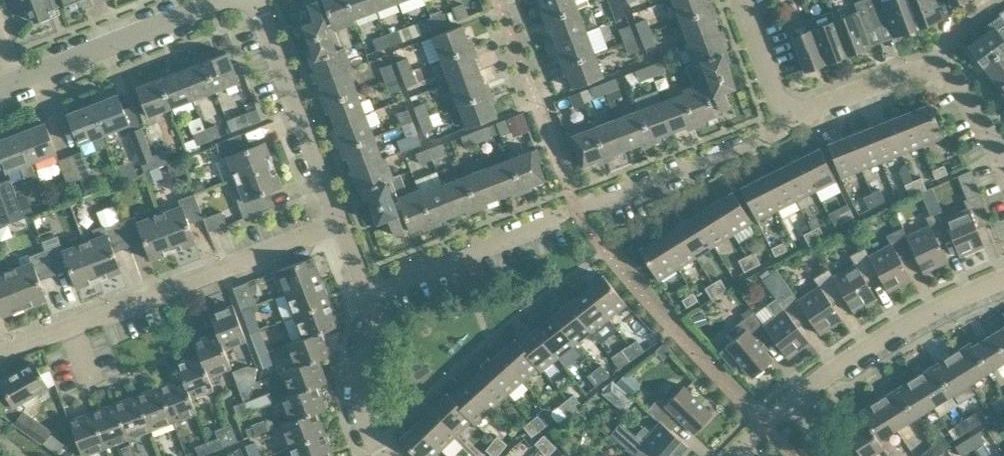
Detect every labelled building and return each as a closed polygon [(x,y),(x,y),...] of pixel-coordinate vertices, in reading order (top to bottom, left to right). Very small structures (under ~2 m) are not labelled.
[(23,6),(28,4),(35,22),(52,15),(49,9),(58,5),(56,0),(20,0),(23,6)] [(66,9),(82,3),(81,0),(63,0),(66,9)] [(315,81),(351,67),(345,49),(352,47),(344,25),(354,22),(345,0),(323,0),(341,48),(336,49),(324,17),(302,25),(315,57),(310,59),(318,79),(315,80),(315,81)] [(354,22),(354,21),(353,18),(375,10),(372,0),(345,0),(354,22)] [(375,10),(398,1),(397,0),(372,0),(375,10)] [(541,11),(544,20),(547,19),(577,7),(575,0),(540,0),(544,10),(541,11)] [(621,0),(609,0),(616,19),(627,15),(621,0)] [(680,20),(714,7),(711,0),(672,0),(680,20)] [(876,22),(867,0),(859,0),(854,2),(858,12),(835,20),(848,54),(871,45),(865,26),(876,22)] [(908,0),(890,0),(882,3),(881,0),(867,0),(876,22),(887,18),(894,36),(918,27),(908,0)] [(918,27),(942,18),(935,0),(908,0),(918,27)] [(458,20),(468,16),(463,3),(453,7),(458,20)] [(577,7),(547,19),(544,20),(548,29),(551,28),(556,42),(586,30),(577,7)] [(714,18),(717,17),(714,7),(680,20),(688,43),(685,44),(685,45),(722,30),(722,29),(719,30),(714,18)] [(848,54),(835,20),(832,11),(810,20),(813,28),(826,62),(848,54)] [(444,14),(431,19),(435,29),(447,24),(444,14)] [(1001,16),(985,28),(987,31),(969,45),(977,57),(975,58),(981,66),(1003,49),(1003,20),(1001,16)] [(826,62),(813,28),(810,20),(809,17),(787,26),(803,70),(826,62)] [(435,29),(431,19),(419,23),(423,34),(435,29)] [(636,23),(640,35),(651,31),(646,19),(636,23)] [(441,59),(471,48),(474,46),(470,38),(467,39),(462,25),(432,36),(441,59)] [(619,29),(624,41),(635,37),(630,25),(619,29)] [(586,30),(556,42),(561,56),(558,57),(562,66),(565,65),(595,53),(586,30)] [(722,30),(685,45),(692,64),(686,67),(693,86),(683,89),(684,92),(696,126),(697,125),(695,121),(703,119),(716,115),(696,63),(701,62),(713,94),(735,86),(723,54),(727,52),(719,32),(722,30)] [(399,31),(386,36),(390,47),(403,42),(399,31)] [(656,44),(651,31),(640,35),(645,48),(656,44)] [(390,47),(386,36),(373,41),(377,52),(390,47)] [(640,50),(635,37),(624,41),(629,54),(640,50)] [(474,56),(477,55),(474,46),(471,48),(441,59),(450,82),(479,70),(474,56)] [(1003,79),(1003,49),(981,66),(987,74),(989,73),(997,84),(1003,79)] [(211,51),(202,54),(216,90),(238,81),(227,52),(213,57),(211,51)] [(595,53),(565,65),(562,66),(565,74),(568,73),(573,87),(603,76),(595,53)] [(216,90),(202,54),(193,58),(195,64),(182,69),(194,98),(216,90)] [(397,63),(402,75),(413,71),(408,59),(397,63)] [(661,61),(649,66),(652,76),(665,72),(661,61)] [(382,69),(386,81),(396,77),(392,65),(382,69)] [(652,76),(649,66),(636,71),(640,81),(652,76)] [(351,67),(315,81),(315,82),(318,80),(323,93),(320,94),(323,103),(356,91),(349,70),(352,68),(351,67)] [(194,98),(182,69),(168,74),(166,68),(157,71),(171,107),(194,98)] [(485,84),(479,70),(450,82),(458,104),(491,92),(488,83),(485,84)] [(171,107),(157,71),(148,75),(150,81),(136,87),(148,116),(171,107)] [(417,83),(413,71),(402,75),(407,87),(417,83)] [(401,90),(396,77),(386,81),(391,93),(401,90)] [(616,79),(603,83),(607,93),(619,89),(616,79)] [(607,93),(603,83),(591,88),(595,98),(607,93)] [(356,91),(323,103),(327,113),(330,112),(335,125),(365,114),(356,91)] [(662,101),(658,91),(635,100),(639,110),(651,143),(661,139),(659,136),(673,131),(662,101)] [(491,102),(494,101),(491,92),(458,104),(467,127),(497,116),(491,102)] [(580,92),(570,96),(574,108),(585,104),(580,92)] [(684,92),(662,101),(673,131),(686,126),(687,129),(696,126),(684,92)] [(117,94),(92,104),(108,146),(109,146),(107,141),(119,137),(116,129),(129,124),(117,94)] [(930,103),(909,111),(923,145),(943,137),(930,103)] [(108,146),(92,104),(67,113),(79,143),(93,138),(98,150),(108,146)] [(415,108),(419,120),(430,116),(425,104),(415,108)] [(250,124),(261,120),(257,108),(245,113),(250,124)] [(398,114),(403,126),(413,122),(409,110),(398,114)] [(639,110),(616,118),(627,148),(641,143),(642,146),(651,143),(639,110)] [(923,145),(909,111),(889,120),(902,153),(923,145)] [(365,114),(335,125),(340,139),(337,140),(340,149),(374,136),(365,114)] [(201,116),(189,121),(194,133),(205,129),(201,116)] [(434,129),(430,116),(419,120),(424,133),(434,129)] [(616,118),(593,127),(606,160),(615,157),(614,153),(627,148),(616,118)] [(496,123),(501,135),(511,132),(507,119),(496,123)] [(902,153),(889,120),(869,128),(882,161),(902,153)] [(45,122),(19,132),(31,162),(56,152),(45,122)] [(418,135),(413,122),(403,126),(408,139),(418,135)] [(217,124),(205,129),(209,139),(221,135),(217,124)] [(143,171),(144,171),(157,166),(154,158),(153,156),(142,127),(130,132),(142,163),(145,171),(143,171)] [(487,127),(474,132),(478,142),(490,138),(487,127)] [(593,127),(567,137),(572,150),(575,149),(582,166),(595,160),(597,164),(606,160),(593,127)] [(882,161),(869,128),(848,136),(861,169),(882,161)] [(209,139),(205,129),(194,133),(198,144),(209,139)] [(19,132),(0,139),(0,156),(6,171),(20,166),(24,177),(35,173),(31,162),(19,132)] [(478,142),(474,132),(462,136),(466,147),(478,142)] [(227,156),(236,178),(273,164),(265,142),(246,149),(240,134),(216,143),(222,158),(227,156)] [(374,136),(340,149),(344,158),(347,157),(352,169),(349,171),(349,172),(353,171),(386,158),(385,157),(382,158),(374,136)] [(861,169),(848,136),(828,144),(841,177),(861,169)] [(442,144),(429,149),(433,159),(446,154),(442,144)] [(537,148),(510,158),(522,192),(532,188),(531,185),(544,180),(538,163),(542,162),(537,148)] [(820,148),(800,158),(816,190),(836,180),(820,148)] [(433,159),(429,149),(416,154),(420,164),(433,159)] [(83,150),(70,155),(79,179),(92,174),(83,150)] [(165,151),(153,156),(154,158),(157,166),(169,161),(165,151)] [(79,179),(70,155),(58,160),(68,183),(79,179)] [(431,226),(432,226),(417,189),(408,193),(401,174),(393,177),(386,158),(353,171),(360,191),(365,190),(377,222),(398,214),(386,181),(391,180),(410,231),(423,226),(422,225),(430,222),(431,226)] [(510,158),(486,167),(498,197),(512,192),(513,195),(522,192),(510,158)] [(816,190),(800,158),(780,168),(796,200),(816,190)] [(282,186),(273,164),(236,178),(244,199),(238,202),(244,218),(275,206),(269,191),(282,186)] [(932,170),(935,178),(947,173),(944,165),(932,170)] [(486,167),(464,176),(477,209),(486,205),(485,202),(498,197),(486,167)] [(796,200),(780,168),(760,177),(777,210),(796,200)] [(464,176),(442,184),(453,214),(467,209),(468,213),(477,209),(464,176)] [(777,210),(760,177),(741,187),(757,220),(777,210)] [(921,177),(912,181),(917,193),(926,189),(921,177)] [(10,214),(22,210),(10,178),(0,182),(0,189),(10,214)] [(917,193),(912,181),(904,185),(909,196),(917,193)] [(442,184),(420,192),(419,189),(417,189),(432,226),(441,223),(440,219),(453,214),(442,184)] [(0,189),(0,226),(13,221),(10,214),(0,189)] [(880,189),(872,193),(878,205),(886,201),(880,189)] [(751,222),(732,191),(714,203),(733,234),(751,222)] [(878,205),(872,193),(864,197),(870,209),(878,205)] [(968,208),(945,218),(944,219),(952,238),(959,256),(984,246),(977,228),(991,222),(979,193),(964,200),(968,208)] [(189,224),(203,218),(194,194),(178,200),(181,206),(160,214),(174,251),(196,243),(189,224)] [(733,234),(714,203),(695,215),(714,245),(733,234)] [(853,217),(850,209),(838,214),(842,223),(853,217)] [(939,244),(952,238),(944,219),(945,218),(941,209),(925,216),(929,225),(907,236),(915,256),(923,273),(947,261),(939,244)] [(222,211),(203,218),(208,231),(227,224),(222,211)] [(174,251),(160,214),(138,222),(136,216),(120,222),(129,246),(144,241),(151,260),(174,251)] [(714,245),(695,215),(677,226),(696,257),(714,245)] [(114,252),(129,246),(120,222),(104,228),(106,234),(85,242),(99,279),(121,271),(114,252)] [(696,257),(677,226),(658,238),(677,268),(696,257)] [(819,226),(811,230),(817,241),(825,238),(819,226)] [(902,262),(915,256),(907,236),(903,227),(886,235),(891,244),(869,256),(868,256),(879,275),(888,291),(911,278),(902,262)] [(817,241),(811,230),(803,234),(808,245),(817,241)] [(99,279),(85,242),(63,250),(57,235),(42,241),(46,250),(44,250),(54,275),(69,269),(76,288),(99,279)] [(677,268),(658,238),(639,249),(658,280),(677,268)] [(787,250),(783,242),(771,248),(775,256),(787,250)] [(866,282),(879,275),(868,256),(869,256),(864,247),(849,255),(854,264),(832,276),(844,295),(853,311),(876,298),(866,282)] [(39,280),(54,275),(44,250),(29,256),(31,262),(10,270),(24,308),(47,299),(39,280)] [(754,252),(746,256),(752,268),(760,264),(754,252)] [(752,268),(746,256),(738,260),(744,272),(752,268)] [(277,271),(286,294),(321,280),(312,257),(277,271)] [(831,303),(844,295),(832,276),(827,267),(813,277),(818,285),(797,300),(809,318),(820,334),(842,319),(831,303)] [(809,318),(797,300),(792,292),(776,269),(762,279),(776,299),(767,305),(775,316),(765,324),(763,325),(772,336),(788,358),(809,342),(798,327),(809,318)] [(2,316),(24,308),(10,270),(0,274),(0,311),(2,316)] [(586,289),(608,318),(626,304),(603,274),(602,275),(603,276),(586,289)] [(720,278),(712,283),(720,294),(727,289),(720,278)] [(330,303),(321,280),(286,294),(294,316),(330,303)] [(233,287),(242,310),(250,307),(257,304),(249,281),(233,287)] [(720,294),(712,283),(705,287),(712,299),(720,294)] [(586,289),(570,302),(592,330),(608,318),(586,289)] [(682,300),(687,307),(698,300),(693,293),(682,300)] [(570,302),(553,315),(575,344),(592,330),(570,302)] [(339,326),(330,303),(294,316),(303,339),(323,332),(339,326)] [(233,304),(227,307),(209,313),(216,332),(224,353),(225,352),(248,344),(233,304)] [(250,307),(241,310),(250,333),(259,329),(250,307)] [(760,345),(772,336),(763,325),(765,324),(754,310),(730,330),(736,337),(719,351),(734,369),(741,364),(752,377),(772,360),(760,345)] [(553,315),(535,329),(557,357),(575,344),(553,315)] [(991,334),(1003,354),(1003,326),(991,334)] [(259,329),(250,333),(258,355),(268,352),(259,329)] [(535,329),(519,342),(518,342),(539,365),(538,366),(542,370),(557,357),(535,329)] [(216,332),(211,334),(194,341),(199,354),(207,376),(208,375),(231,367),(225,352),(224,353),(216,332)] [(331,354),(323,332),(303,339),(286,345),(294,367),(295,367),(318,359),(331,354)] [(991,334),(973,345),(989,371),(1003,362),(1003,354),(991,334)] [(518,342),(519,342),(516,338),(499,353),(523,380),(538,366),(539,365),(518,342)] [(637,340),(630,345),(637,356),(645,351),(637,340)] [(655,350),(663,359),(672,351),(664,342),(655,350)] [(989,371),(973,345),(971,342),(952,353),(970,383),(989,371)] [(637,356),(630,345),(623,350),(630,361),(637,356)] [(268,352),(258,355),(263,368),(273,364),(268,352)] [(499,353),(483,367),(507,394),(523,380),(499,353)] [(970,383),(952,353),(933,365),(952,395),(970,383)] [(199,354),(193,356),(176,362),(182,377),(189,397),(190,397),(213,388),(208,375),(207,376),(199,354)] [(327,382),(318,359),(295,367),(294,367),(282,372),(290,394),(291,395),(318,385),(327,382)] [(46,382),(53,379),(48,365),(38,368),(34,362),(0,381),(0,383),(13,406),(48,386),(46,382)] [(601,364),(594,370),(603,380),(610,375),(601,364)] [(254,380),(257,367),(245,365),(243,377),(254,380)] [(952,395),(933,365),(915,377),(933,406),(952,395)] [(483,367),(467,382),(491,409),(507,394),(483,367)] [(603,380),(594,370),(587,375),(596,386),(603,380)] [(627,370),(617,382),(630,394),(640,383),(627,370)] [(182,377),(177,379),(159,386),(173,422),(196,413),(190,397),(189,397),(182,377)] [(933,406),(915,377),(896,388),(915,418),(933,406)] [(604,390),(613,399),(622,389),(613,380),(612,381),(604,390)] [(467,382),(452,396),(451,396),(472,419),(475,423),(491,409),(467,382)] [(326,408),(318,385),(291,395),(290,394),(281,398),(290,420),(291,421),(317,411),(317,412),(326,408)] [(648,410),(661,421),(671,430),(680,420),(694,433),(713,414),(683,385),(666,404),(659,397),(648,410)] [(173,422),(159,386),(137,394),(151,430),(173,422)] [(915,418),(896,388),(877,400),(896,430),(915,418)] [(274,401),(270,392),(258,397),(261,406),(274,401)] [(451,396),(452,396),(448,392),(432,408),(457,434),(472,419),(451,396)] [(151,430),(137,394),(114,403),(128,439),(151,430)] [(574,394),(567,400),(575,410),(582,405),(574,394)] [(1003,395),(992,403),(998,413),(1003,409),(1003,396),(1003,395)] [(575,410),(567,400),(560,405),(568,416),(575,410)] [(896,430),(877,400),(859,412),(866,423),(882,448),(883,447),(879,440),(896,430)] [(244,402),(234,405),(238,417),(248,413),(244,402)] [(128,439),(114,403),(91,412),(105,447),(128,439)] [(432,408),(416,424),(441,449),(457,434),(432,408)] [(325,433),(317,412),(317,411),(291,421),(290,420),(281,424),(290,447),(325,433)] [(978,411),(967,419),(973,428),(984,421),(978,411)] [(14,423),(42,443),(50,431),(22,412),(14,423)] [(105,447),(91,412),(69,420),(83,455),(105,447)] [(538,415),(531,420),(539,431),(546,425),(538,415)] [(993,422),(1000,432),(1003,430),(1003,415),(993,422)] [(973,428),(967,419),(955,426),(961,435),(973,428)] [(256,434),(258,433),(268,429),(265,420),(252,425),(256,434)] [(539,431),(531,420),(523,426),(532,436),(539,431)] [(661,421),(651,432),(644,427),(626,448),(633,454),(636,455),(659,455),(660,455),(684,455),(691,448),(671,430),(661,421)] [(866,423),(847,434),(855,446),(861,455),(869,455),(882,448),(866,423)] [(401,439),(400,438),(399,438),(416,455),(434,455),(441,449),(416,424),(401,439)] [(227,425),(216,429),(220,438),(207,442),(211,452),(234,443),(227,425)] [(980,431),(968,438),(974,448),(986,441),(980,431)] [(325,433),(290,447),(294,455),(334,455),(325,433)] [(496,435),(491,443),(501,451),(507,444),(496,435)] [(541,450),(550,441),(544,435),(535,444),(541,450)] [(944,436),(933,445),(940,454),(951,445),(944,436)] [(974,448),(968,438),(956,445),(962,455),(974,448)] [(250,455),(261,455),(256,441),(246,444),(250,455)] [(550,441),(541,450),(547,455),(548,455),(557,447),(550,441)] [(207,442),(196,447),(199,455),(211,452),(207,442)] [(491,443),(485,450),(492,455),(497,455),(501,451),(491,443)] [(940,454),(933,445),(923,454),(924,455),(938,455),(940,454)] [(855,446),(840,455),(861,455),(855,446)]
